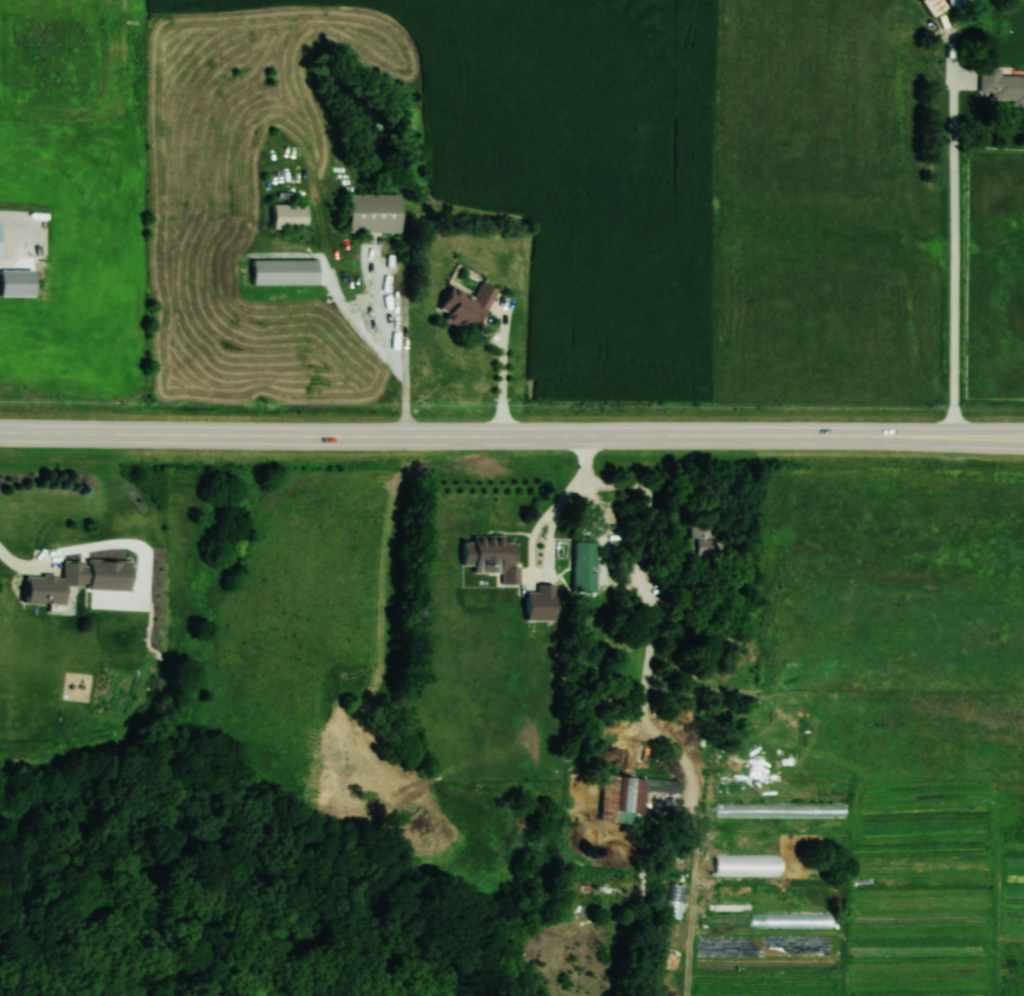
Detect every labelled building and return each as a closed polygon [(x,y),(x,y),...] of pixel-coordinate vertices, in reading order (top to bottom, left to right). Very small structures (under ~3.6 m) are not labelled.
[(934,18),(948,9),(943,0),(923,0),(934,18)] [(1002,68),(981,68),(981,92),(994,93),(993,100),(1014,101),(1014,106),(1023,106),(1023,75),(1002,75),(1002,68)] [(349,232),(401,232),(401,194),(349,194),(349,232)] [(306,204),(274,204),(274,229),(306,229),(306,204)] [(442,310),(450,314),(447,321),(465,328),(467,323),(480,329),(497,289),(481,282),(475,296),(452,286),(442,310)] [(967,515),(954,513),(953,521),(966,523),(967,515)] [(712,520),(690,520),(690,553),(712,553),(712,520)] [(465,565),(475,565),(475,572),(503,572),(503,584),(519,584),(519,538),(465,538),(465,565)] [(598,540),(577,540),(576,569),(597,570),(598,540)] [(26,602),(70,603),(70,587),(83,587),(84,560),(64,559),(64,576),(26,575),(26,602)] [(528,591),(528,620),(557,620),(557,584),(539,584),(539,591),(528,591)] [(653,791),(681,791),(681,778),(604,776),(602,820),(652,822),(653,791)] [(742,781),(716,781),(716,792),(742,792),(742,781)] [(717,815),(737,815),(737,804),(717,804),(717,815)] [(782,854),(716,854),(716,873),(782,874),(782,854)] [(685,884),(667,883),(665,915),(684,916),(685,884)]
